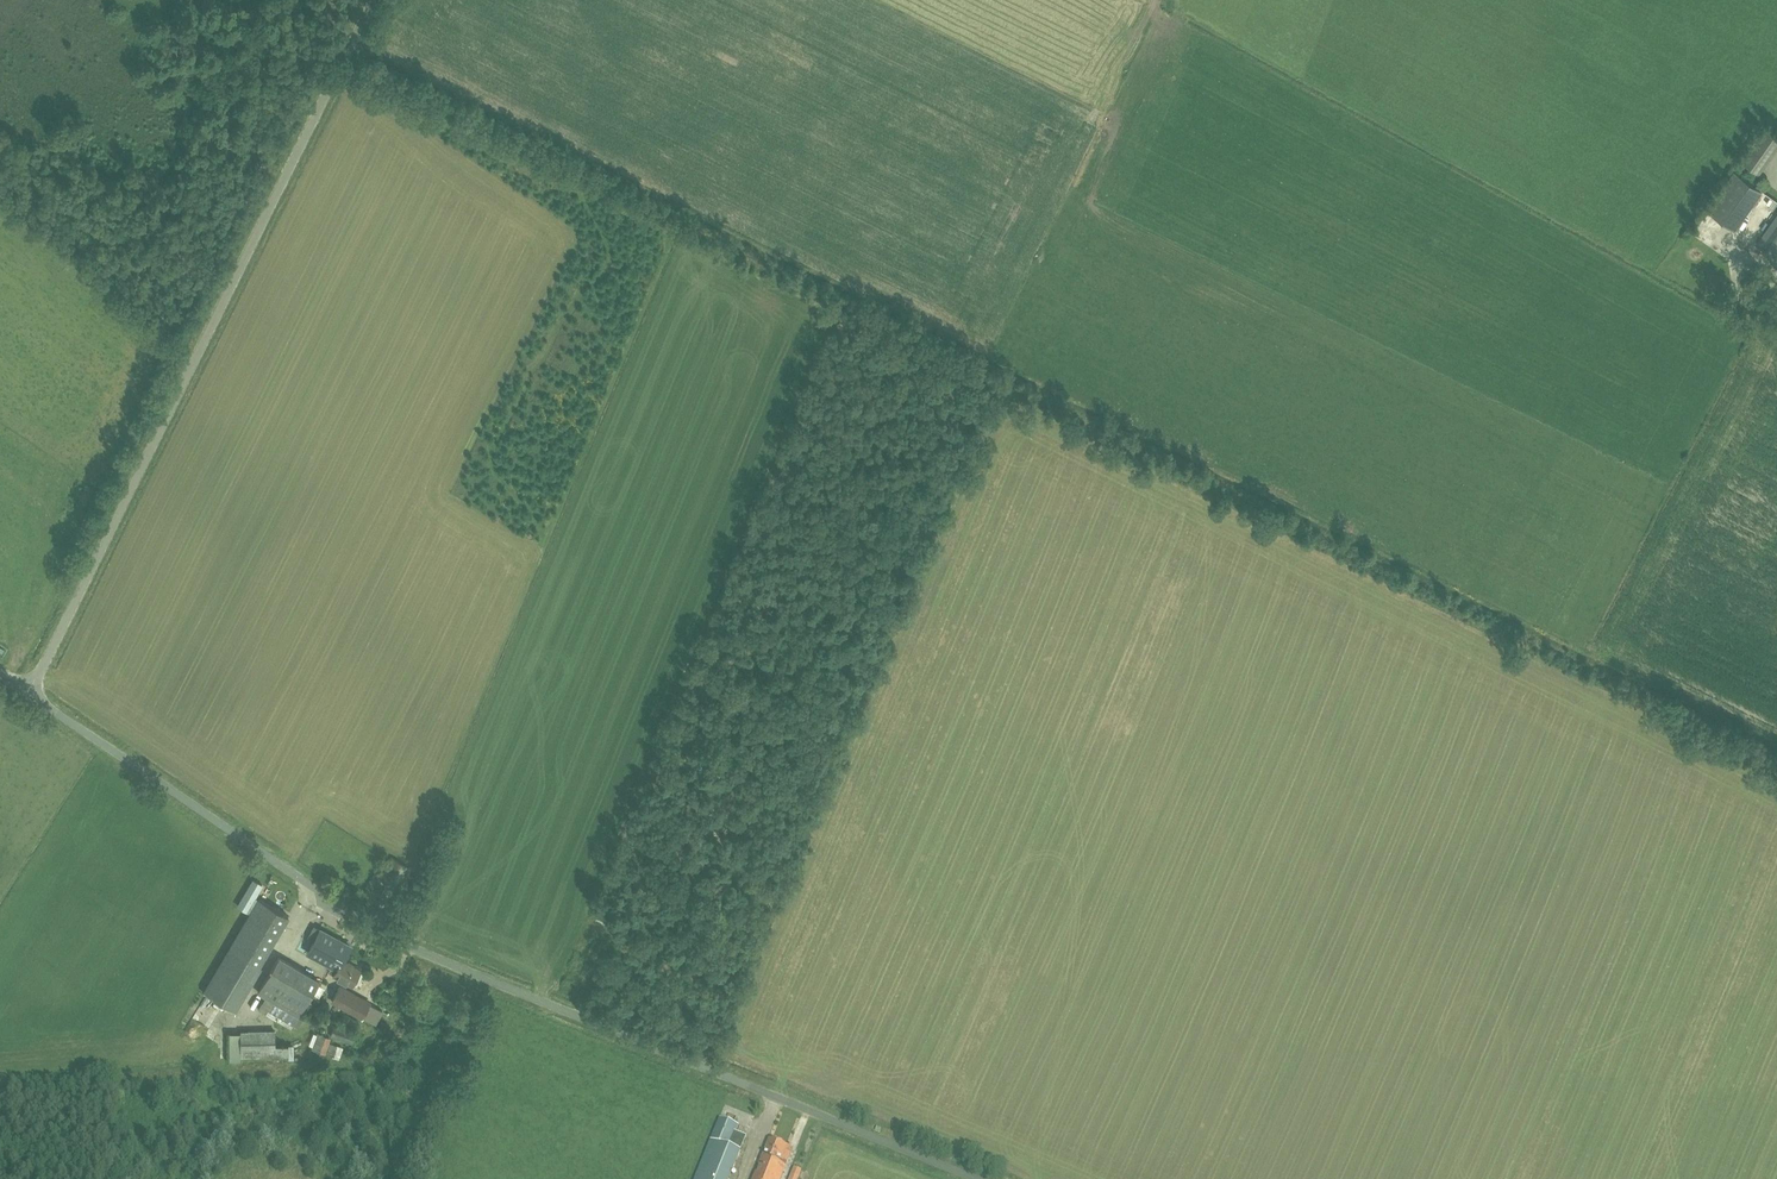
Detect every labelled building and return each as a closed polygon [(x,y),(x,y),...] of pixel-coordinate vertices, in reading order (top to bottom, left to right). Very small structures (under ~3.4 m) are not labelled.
[(1767,126),(1742,161),(1757,171),(1776,143),(1776,133),(1767,126)] [(1709,209),(1736,228),(1763,190),(1736,171),(1709,209)] [(1757,244),(1774,255),(1776,251),(1776,216),(1757,244)] [(236,1011),(262,967),(260,966),(290,916),(259,898),(229,948),(204,991),(236,1011)] [(317,925),(303,948),(332,966),(328,972),(333,974),(332,976),(352,987),(362,969),(354,965),(354,964),(349,961),(348,962),(343,959),(351,945),(317,925)] [(319,997),(324,988),(318,984),(320,980),(279,956),(257,993),(266,997),(258,1009),(278,1021),(280,1018),(299,1028),(304,1019),(298,1016),(312,993),(319,997)] [(376,1024),(383,1011),(370,1004),(371,1002),(340,985),(331,1002),(362,1018),(363,1017),(376,1024)] [(353,1044),(357,1031),(357,1030),(334,1023),(330,1037),(353,1044)] [(276,1045),(276,1030),(241,1030),(241,1031),(229,1031),(229,1060),(240,1060),(240,1057),(273,1057),(273,1061),(280,1061),(280,1057),(289,1057),(289,1059),(294,1059),(294,1044),(276,1045)] [(334,1055),(337,1045),(330,1042),(331,1038),(317,1033),(312,1049),(326,1053),(334,1055)] [(747,1136),(737,1132),(739,1125),(720,1117),(695,1178),(730,1178),(747,1136)] [(792,1152),(787,1150),(788,1146),(771,1140),(764,1157),(763,1157),(760,1165),(761,1166),(758,1172),(756,1171),(753,1178),(781,1178),(786,1167),(786,1166),(792,1152)] [(802,1171),(795,1167),(790,1178),(799,1178),(802,1171)]
